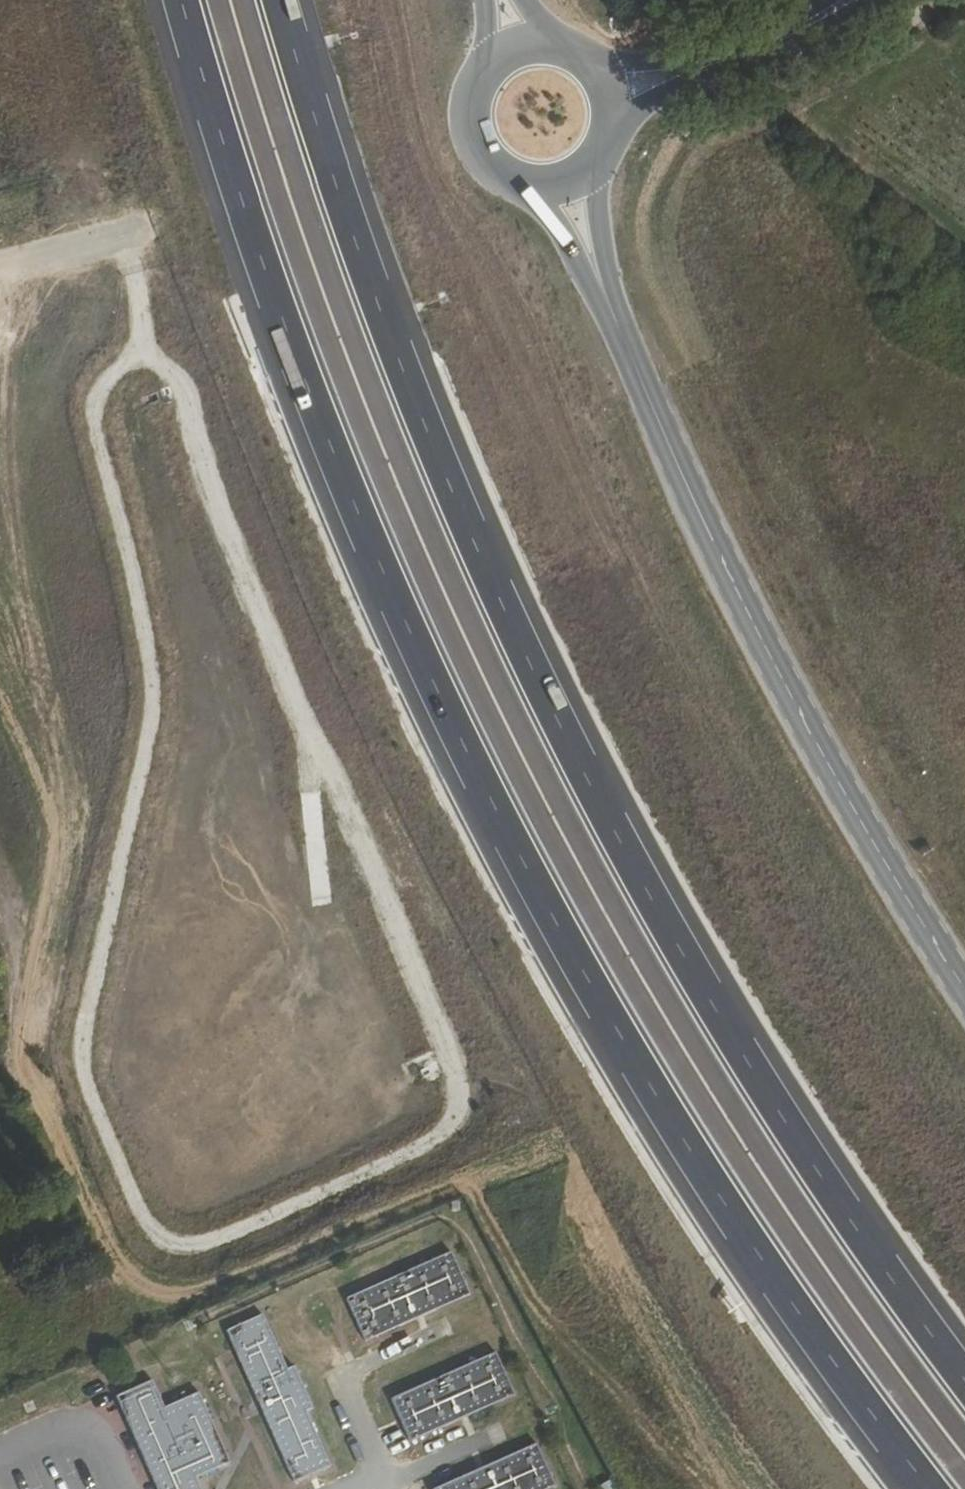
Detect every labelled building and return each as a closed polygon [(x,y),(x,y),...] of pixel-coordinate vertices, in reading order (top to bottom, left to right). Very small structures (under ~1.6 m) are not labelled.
[(364,1344),(469,1295),(449,1252),(344,1301),(364,1344)] [(310,1409),(290,1367),(283,1371),(258,1316),(223,1332),(292,1483),(327,1468),(302,1413),(310,1409)] [(522,1391),(502,1347),(392,1397),(411,1440),(522,1391)] [(197,1393),(163,1408),(151,1381),(116,1397),(159,1488),(199,1488),(195,1479),(229,1463),(197,1393)] [(538,1442),(482,1468),(435,1488),(550,1488),(558,1485),(538,1442)] [(142,1488),(155,1488),(146,1468),(135,1473),(142,1488)]
